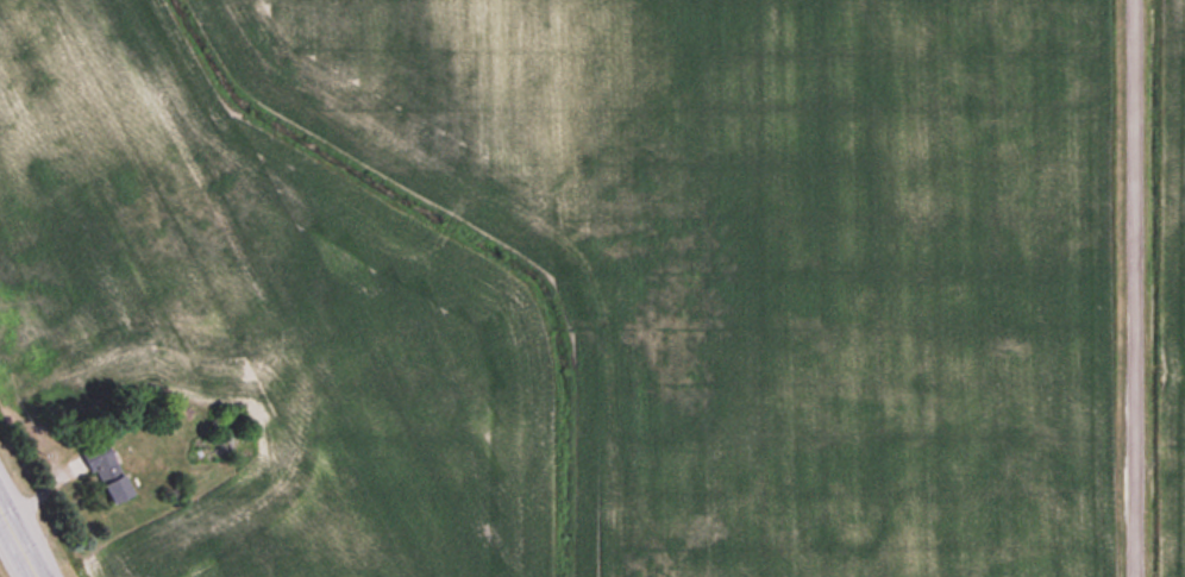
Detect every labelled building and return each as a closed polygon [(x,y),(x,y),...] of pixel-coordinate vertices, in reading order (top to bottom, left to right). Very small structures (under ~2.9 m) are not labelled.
[(96,434),(105,452),(109,450),(132,494),(113,503),(95,469),(90,471),(76,445),(96,434)]
